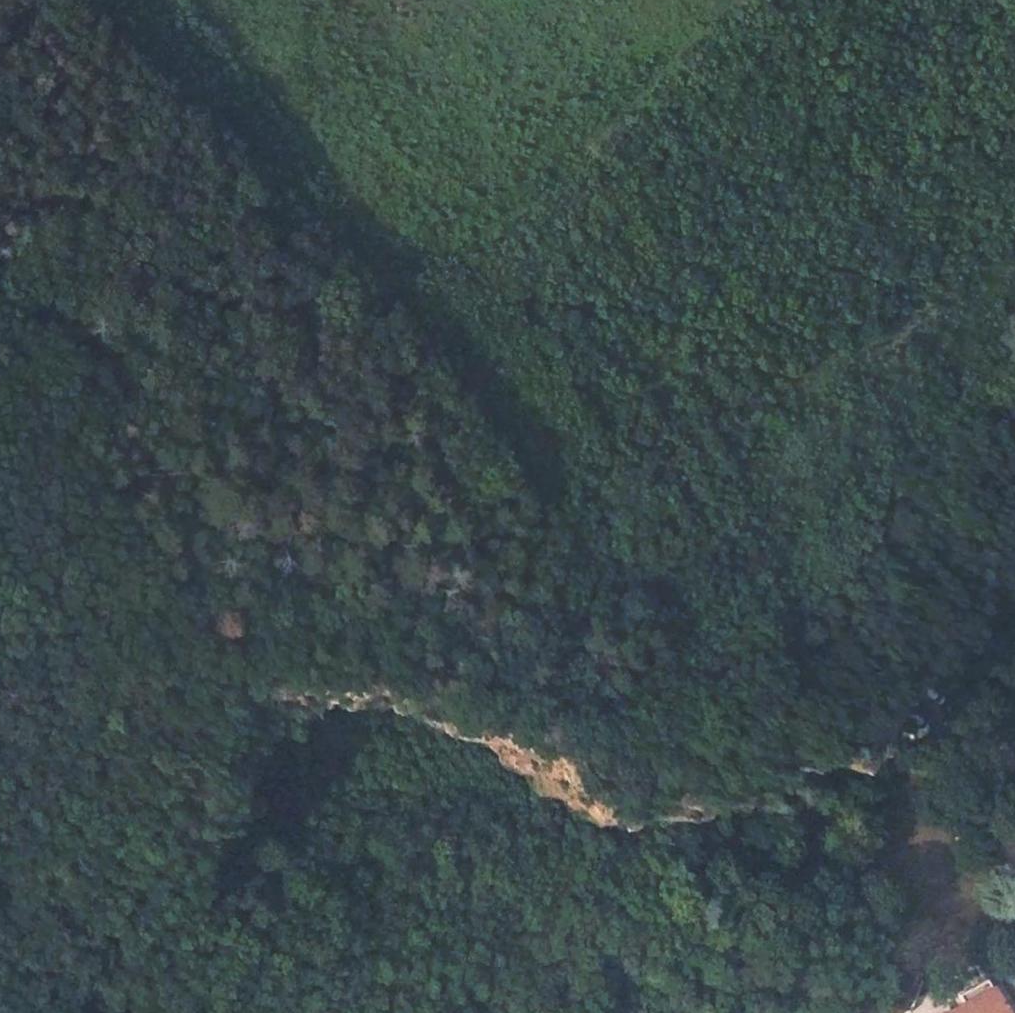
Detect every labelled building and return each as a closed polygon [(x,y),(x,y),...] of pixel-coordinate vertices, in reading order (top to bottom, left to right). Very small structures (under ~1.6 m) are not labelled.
[(1005,981),(942,1012),(1014,1012),(1014,1001),(1005,981)]
